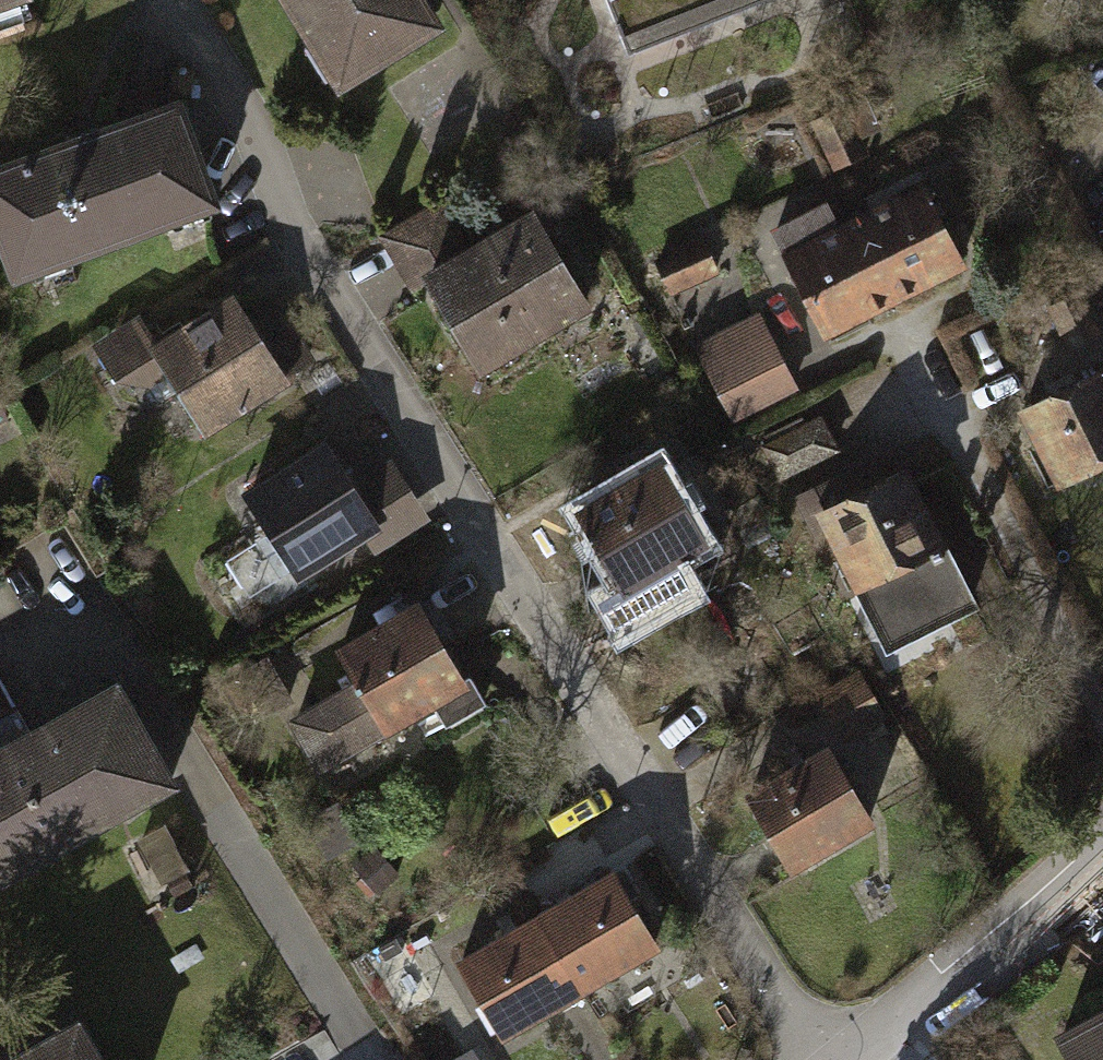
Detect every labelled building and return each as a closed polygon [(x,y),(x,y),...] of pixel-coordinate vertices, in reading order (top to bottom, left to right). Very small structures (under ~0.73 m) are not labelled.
[(39,9),(36,0),(0,0),(0,22),(39,9)] [(421,0),(289,0),(339,81),(434,23),(421,0)] [(628,51),(759,0),(607,0),(628,51)] [(0,177),(0,252),(21,306),(222,227),(175,108),(0,177)] [(816,121),(838,167),(864,154),(843,108),(816,121)] [(923,188),(855,222),(893,297),(961,263),(923,188)] [(383,236),(401,267),(459,234),(440,202),(383,236)] [(826,207),(775,233),(788,257),(786,258),(825,332),(893,297),(855,222),(839,231),(826,207)] [(535,216),(428,279),(478,363),(585,300),(535,216)] [(670,290),(715,269),(703,243),(658,264),(670,290)] [(217,282),(132,331),(191,430),(275,380),(217,282)] [(1096,334),(1078,297),(1053,309),(1071,346),(1096,334)] [(769,338),(710,367),(734,416),(793,387),(769,338)] [(1023,409),(1061,482),(1102,461),(1102,369),(1023,409)] [(835,448),(820,420),(767,447),(781,475),(835,448)] [(326,429),(229,484),(288,587),(384,533),(326,429)] [(704,539),(661,465),(581,511),(624,586),(704,539)] [(831,480),(799,497),(816,529),(827,524),(881,628),(915,611),(923,628),(971,603),(903,470),(842,501),(831,480)] [(416,595),(323,642),(370,733),(463,686),(416,595)] [(0,738),(0,871),(165,780),(109,679),(0,738)] [(826,704),(842,731),(880,709),(864,682),(826,704)] [(828,749),(750,794),(791,865),(869,819),(828,749)] [(611,868),(537,911),(579,984),(653,941),(611,868)] [(537,911),(463,953),(505,1027),(579,984),(537,911)] [(1060,1002),(1087,1059),(1102,1059),(1102,982),(1060,1002)] [(0,1050),(0,1059),(105,1059),(76,1008),(0,1050)]
